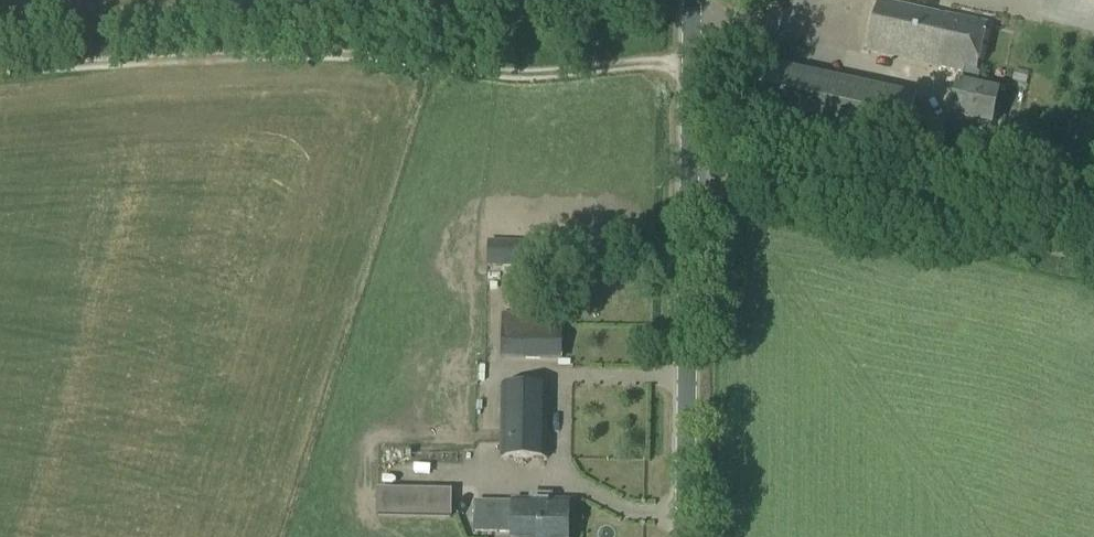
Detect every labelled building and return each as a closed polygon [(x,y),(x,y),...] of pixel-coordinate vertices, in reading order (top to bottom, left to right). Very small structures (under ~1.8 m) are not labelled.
[(871,52),(942,66),(947,40),(945,40),(950,16),(881,2),(871,52)] [(976,73),(987,24),(950,16),(945,40),(947,40),(942,66),(966,71),(965,76),(975,77),(976,73)] [(916,101),(763,69),(750,128),(903,160),(916,101)] [(980,74),(976,73),(975,77),(965,76),(963,87),(960,86),(953,118),(992,125),(998,95),(976,91),(980,74)] [(489,242),(489,265),(525,266),(525,242),(489,242)] [(562,317),(502,316),(502,359),(561,360),(562,317)] [(503,386),(500,457),(546,459),(549,387),(503,386)] [(378,493),(377,517),(450,518),(451,494),(378,493)] [(475,532),(498,532),(513,532),(513,536),(568,536),(569,503),(552,503),(552,496),(531,495),(531,502),(514,502),(514,504),(498,503),(476,503),(475,532)]
